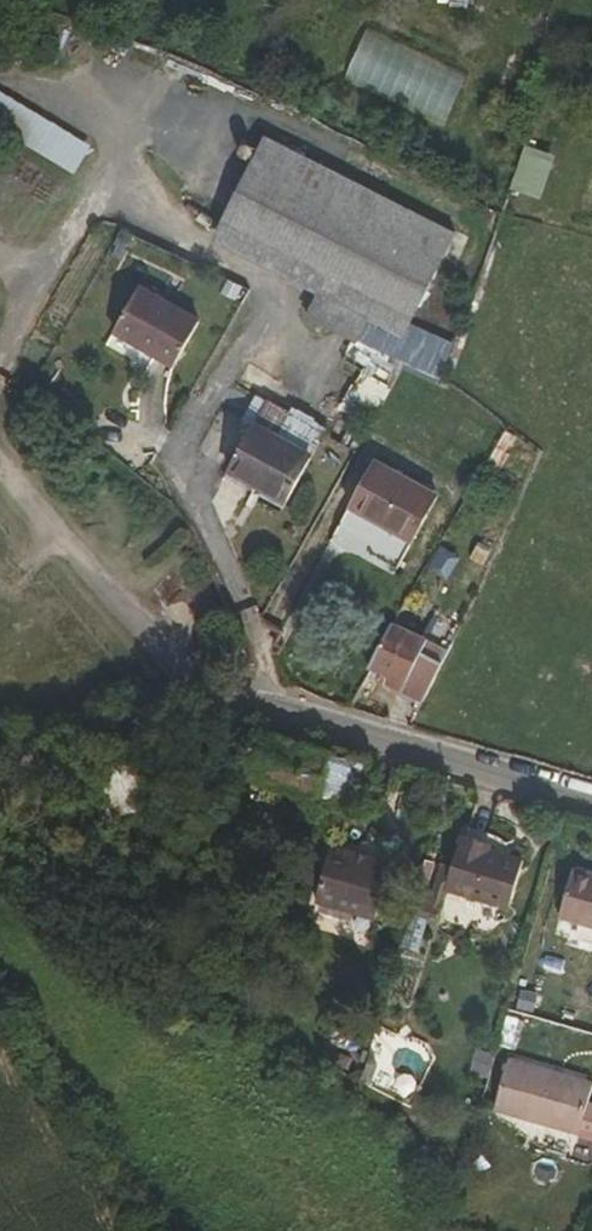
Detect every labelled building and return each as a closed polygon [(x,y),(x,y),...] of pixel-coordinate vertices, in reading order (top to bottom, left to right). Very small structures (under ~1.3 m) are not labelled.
[(92,143),(0,90),(0,133),(74,175),(92,143)] [(411,322),(456,227),(260,135),(210,240),(315,289),(303,314),(352,337),(341,361),(357,368),(338,409),(358,418),(358,417),(371,423),(398,366),(437,385),(456,343),(411,322)] [(525,143),(509,187),(540,198),(556,154),(525,143)] [(225,343),(166,308),(139,352),(197,388),(225,343)] [(505,429),(487,463),(502,471),(520,437),(505,429)] [(318,516),(340,473),(283,441),(259,483),(318,516)] [(467,507),(406,475),(381,522),(444,555),(467,507)] [(398,690),(417,654),(389,636),(368,671),(398,690)] [(455,679),(417,654),(398,690),(436,715),(455,679)] [(257,764),(265,750),(256,747),(249,761),(257,764)] [(317,818),(332,777),(265,750),(257,764),(247,788),(317,818)] [(355,829),(371,788),(334,773),(332,777),(317,818),(355,829)] [(475,851),(471,864),(492,870),(495,859),(475,851)] [(349,877),(361,868),(344,862),(340,875),(349,877)] [(492,870),(471,864),(465,862),(448,916),(513,936),(528,890),(495,879),(498,872),(492,870)] [(365,864),(361,868),(349,877),(340,875),(336,874),(321,924),(381,943),(396,892),(393,890),(397,873),(365,864)] [(579,910),(563,956),(591,965),(591,915),(579,910)] [(491,1149),(565,1172),(586,1122),(505,1097),(491,1149)] [(586,1122),(565,1172),(575,1175),(590,1123),(586,1122)]
